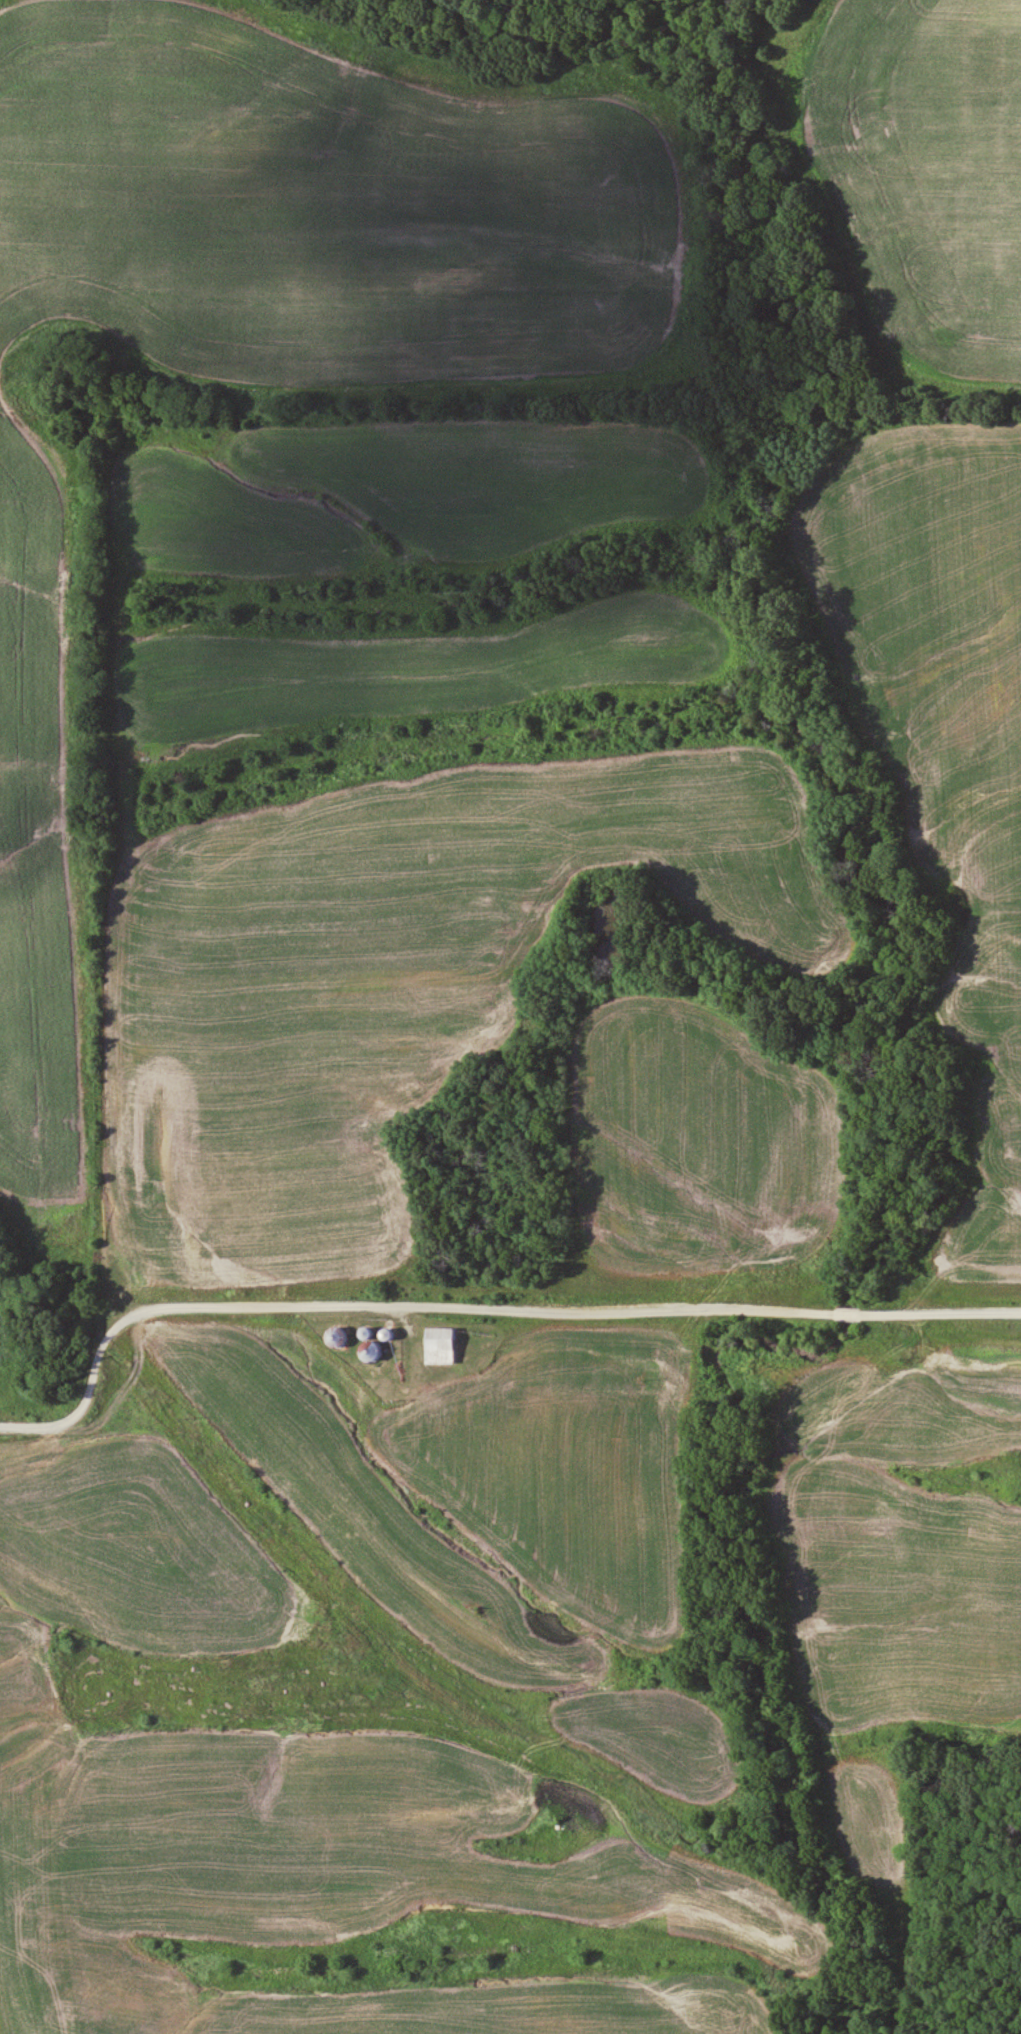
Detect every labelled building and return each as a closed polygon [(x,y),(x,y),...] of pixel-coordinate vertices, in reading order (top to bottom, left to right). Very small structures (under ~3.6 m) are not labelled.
[(333,1347),(349,1345),(346,1327),(331,1329),(333,1347)] [(462,1363),(462,1329),(432,1329),(432,1363),(462,1363)]
